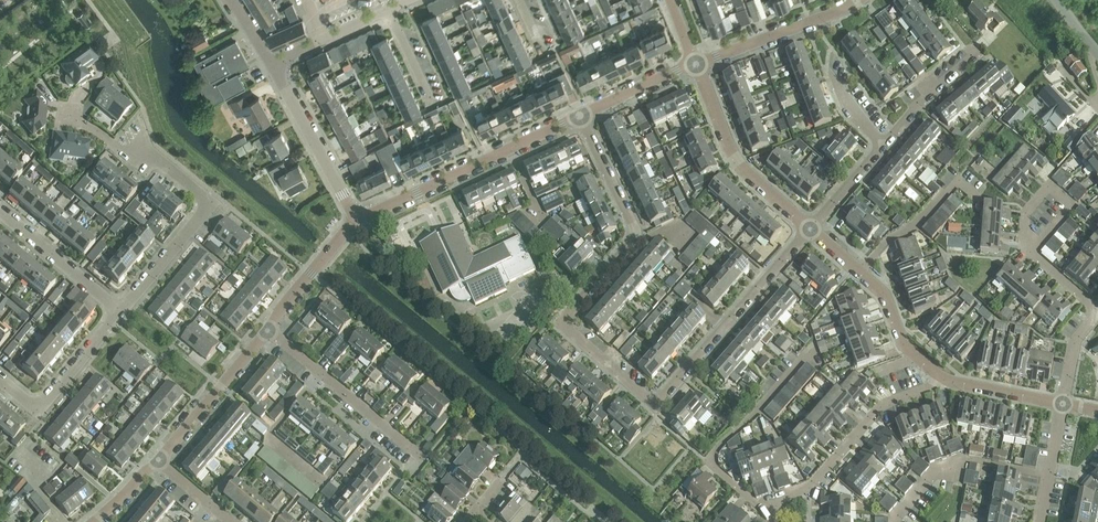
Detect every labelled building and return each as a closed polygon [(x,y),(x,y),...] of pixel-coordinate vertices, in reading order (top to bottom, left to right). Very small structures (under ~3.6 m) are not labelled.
[(248,1),(255,12),(273,1),(272,0),(250,0),(248,1)] [(433,1),(439,14),(445,11),(440,0),(435,0),(433,1)] [(445,11),(451,8),(448,0),(440,0),(445,11)] [(490,5),(496,17),(509,11),(504,0),(501,0),(490,5)] [(555,15),(573,7),(572,7),(577,5),(575,0),(574,0),(570,2),(569,0),(554,0),(549,3),(555,15)] [(636,9),(653,1),(653,0),(632,0),(636,9)] [(703,10),(718,4),(723,2),(722,0),(700,0),(703,10)] [(733,5),(736,4),(736,6),(738,11),(745,8),(744,3),(743,0),(731,0),(733,5)] [(774,4),(777,11),(791,5),(789,0),(767,0),(769,6),(774,4)] [(903,19),(917,8),(910,0),(904,0),(894,8),(903,19)] [(273,1),(255,12),(262,23),(263,23),(271,18),(280,13),(273,1)] [(433,1),(427,4),(433,16),(437,15),(439,14),(433,1)] [(591,5),(594,12),(600,9),(597,2),(591,5)] [(291,23),(284,26),(291,40),(297,37),(308,32),(306,27),(304,22),(303,20),(303,19),(300,21),(292,4),(286,8),(291,23)] [(604,7),(608,15),(612,23),(618,20),(614,12),(611,4),(604,7)] [(703,10),(708,22),(723,17),(718,4),(703,10)] [(754,21),(762,18),(756,4),(749,6),(751,12),(754,21)] [(995,34),(1004,24),(996,15),(992,19),(978,5),(970,13),(986,30),(988,27),(995,34)] [(656,6),(641,14),(644,21),(659,13),(656,6)] [(555,15),(561,28),(578,20),(583,18),(581,13),(576,15),(573,7),(555,15)] [(742,21),(738,22),(739,26),(751,21),(748,13),(745,8),(738,11),(740,16),(742,21)] [(903,19),(911,30),(925,19),(917,8),(903,19)] [(598,20),(604,17),(600,9),(594,12),(598,20)] [(509,11),(496,17),(501,30),(515,23),(509,11)] [(467,15),(470,21),(476,18),(474,12),(467,15)] [(91,24),(82,13),(77,17),(85,28),(91,24)] [(638,23),(644,21),(641,14),(635,16),(638,23)] [(433,16),(423,21),(429,33),(442,27),(437,15),(433,16)] [(885,15),(877,21),(885,32),(890,28),(893,26),(885,15)] [(463,32),(470,29),(464,17),(458,20),(463,32)] [(713,35),(728,30),(734,27),(731,21),(725,24),(723,17),(708,22),(713,35)] [(271,18),(263,23),(270,34),(268,35),(271,43),(272,45),(273,48),(284,43),(291,40),(284,26),(278,28),(271,18)] [(911,30),(919,40),(933,30),(925,19),(911,30)] [(567,41),(582,34),(584,37),(588,35),(586,31),(584,32),(578,20),(561,28),(567,41)] [(614,26),(617,31),(620,36),(628,33),(625,27),(626,27),(624,21),(614,26)] [(515,23),(501,30),(507,42),(521,36),(515,23)] [(479,25),(473,28),(477,35),(479,40),(486,37),(493,34),(492,31),(484,34),(483,32),(479,25)] [(608,35),(617,31),(614,26),(605,30),(608,35)] [(442,27),(429,33),(434,45),(448,39),(442,27)] [(653,33),(661,49),(673,43),(666,27),(653,33)] [(890,28),(885,32),(893,43),(899,39),(890,28)] [(365,34),(370,46),(373,44),(380,41),(374,29),(365,34)] [(873,33),(877,38),(882,34),(878,29),(873,33)] [(919,40),(928,51),(942,41),(933,30),(919,40)] [(209,44),(203,32),(191,39),(197,51),(209,44)] [(590,37),(593,42),(602,38),(599,33),(590,37)] [(641,38),(648,54),(661,49),(653,33),(641,38)] [(356,38),(361,50),(370,46),(365,34),(356,38)] [(882,44),(887,40),(882,34),(877,38),(882,44)] [(521,36),(507,42),(513,54),(526,48),(521,36)] [(486,37),(479,40),(481,45),(488,42),(486,37)] [(584,46),(593,42),(590,37),(582,41),(584,46)] [(842,48),(850,59),(864,48),(856,37),(842,48)] [(347,42),(352,54),(361,50),(356,38),(347,42)] [(373,44),(379,57),(393,50),(387,38),(380,41),(373,44)] [(902,38),(894,44),(902,54),(908,50),(910,48),(902,38)] [(448,39),(434,45),(440,57),(454,51),(448,39)] [(928,51),(928,52),(925,54),(928,58),(931,56),(937,63),(951,52),(942,41),(928,51)] [(211,107),(227,98),(245,87),(238,73),(249,67),(235,42),(195,64),(201,75),(197,77),(200,83),(198,84),(211,107)] [(338,46),(343,58),(352,54),(347,42),(338,46)] [(581,47),(579,42),(569,47),(572,51),(581,47)] [(626,49),(633,64),(645,59),(638,44),(626,49)] [(334,62),(343,58),(338,46),(329,50),(334,62)] [(70,62),(62,68),(68,77),(66,79),(66,82),(67,85),(69,87),(72,87),(75,86),(76,88),(79,86),(82,86),(86,83),(86,80),(89,78),(84,71),(99,60),(89,47),(70,61),(70,62)] [(526,48),(513,54),(518,66),(532,60),(526,48)] [(560,51),(566,63),(572,60),(567,48),(560,51)] [(786,54),(791,67),(808,60),(803,48),(786,54)] [(850,59),(859,70),(872,59),(864,48),(850,59)] [(614,55),(621,70),(633,64),(626,49),(614,55)] [(379,57),(384,69),(398,62),(393,50),(379,57)] [(326,51),(308,60),(314,72),(332,64),(326,51)] [(454,51),(440,57),(445,69),(459,63),(454,51)] [(890,55),(894,60),(899,56),(895,51),(890,55)] [(557,53),(538,61),(540,65),(558,56),(557,53)] [(495,56),(488,59),(491,64),(501,59),(499,54),(495,56)] [(602,61),(609,76),(621,70),(614,55),(602,61)] [(899,66),(904,62),(899,56),(894,60),(899,66)] [(1079,80),(1087,73),(1074,56),(1066,63),(1079,80)] [(1058,58),(1053,62),(1056,67),(1062,63),(1058,58)] [(501,59),(491,64),(493,69),(495,73),(499,72),(497,67),(499,66),(504,64),(501,59)] [(859,70),(867,80),(881,70),(872,59),(859,70)] [(914,71),(915,70),(919,75),(927,70),(919,59),(916,61),(910,65),(914,71)] [(584,87),(597,81),(590,66),(587,60),(581,63),(584,69),(577,72),(584,87)] [(771,60),(765,62),(770,75),(776,73),(771,60)] [(791,67),(796,79),(813,73),(808,60),(791,67)] [(590,66),(597,81),(609,76),(602,61),(590,66)] [(384,69),(390,81),(404,74),(398,62),(384,69)] [(459,63),(445,69),(451,81),(465,75),(459,63)] [(535,63),(526,67),(528,71),(537,67),(535,63)] [(755,65),(760,78),(766,75),(761,63),(755,65)] [(486,65),(480,68),(482,72),(485,71),(489,79),(492,77),(489,69),(486,65)] [(911,82),(917,78),(908,66),(903,70),(911,82)] [(526,67),(517,71),(519,75),(528,71),(526,67)] [(329,80),(323,68),(308,76),(315,88),(329,80)] [(979,78),(990,91),(995,96),(1005,88),(1006,88),(1014,81),(1003,68),(995,74),(990,69),(979,78)] [(867,80),(875,92),(889,81),(881,70),(867,80)] [(549,85),(556,100),(569,95),(567,91),(573,88),(565,71),(547,80),(550,85),(549,85)] [(723,78),(728,90),(745,84),(749,82),(747,78),(743,79),(740,71),(723,78)] [(796,79),(801,92),(817,86),(813,73),(796,79)] [(390,81),(395,93),(409,86),(404,74),(390,81)] [(465,75),(451,81),(457,93),(470,87),(465,75)] [(502,78),(493,82),(494,86),(504,82),(502,78)] [(969,87),(980,100),(983,104),(987,101),(984,96),(990,91),(979,78),(969,87)] [(329,80),(315,88),(321,99),(336,92),(329,80)] [(96,105),(117,123),(131,107),(110,89),(112,86),(106,81),(96,94),(101,98),(96,105)] [(898,93),(889,81),(875,92),(884,103),(898,93)] [(728,90),(733,102),(749,96),(745,84),(728,90)] [(486,85),(478,89),(480,93),(488,89),(486,85)] [(537,91),(544,106),(556,100),(549,85),(537,91)] [(395,93),(401,105),(415,98),(409,86),(395,93)] [(801,92),(806,105),(822,98),(817,86),(801,92)] [(958,96),(969,109),(980,100),(969,87),(958,96)] [(1049,88),(1038,98),(1050,111),(1039,120),(1045,126),(1049,122),(1058,131),(1075,116),(1049,88)] [(478,89),(469,93),(471,97),(480,93),(478,89)] [(511,97),(520,117),(533,111),(526,97),(523,91),(511,97)] [(526,97),(533,111),(544,106),(537,91),(526,97)] [(336,92),(321,99),(327,111),(342,103),(336,92)] [(783,92),(777,95),(779,100),(785,98),(783,92)] [(23,125),(33,137),(45,127),(47,105),(37,93),(25,103),(30,109),(29,110),(28,118),(30,119),(23,125)] [(671,100),(678,115),(686,112),(688,116),(693,114),(691,109),(683,94),(671,100)] [(465,95),(459,98),(465,109),(471,106),(465,95)] [(733,102),(738,115),(754,109),(749,96),(733,102)] [(948,104),(959,118),(969,109),(958,96),(948,104)] [(254,129),(270,120),(258,98),(247,104),(243,97),(231,104),(238,117),(245,112),(254,129)] [(502,108),(509,123),(520,117),(511,97),(507,99),(510,104),(502,108)] [(401,105),(407,117),(421,111),(415,98),(401,105)] [(806,105),(810,117),(827,111),(822,98),(806,105)] [(455,114),(461,111),(455,99),(450,102),(455,114)] [(659,106),(666,121),(678,115),(671,100),(659,106)] [(772,109),(778,106),(776,100),(770,103),(772,109)] [(489,113),(496,128),(509,123),(502,108),(498,101),(492,104),(496,111),(489,113)] [(342,103),(327,111),(334,122),(348,114),(342,103)] [(446,104),(437,108),(439,112),(448,108),(446,104)] [(948,127),(959,118),(948,104),(937,114),(941,118),(948,127)] [(993,104),(988,109),(992,114),(998,109),(993,104)] [(892,109),(894,111),(896,114),(901,110),(897,105),(892,109)] [(655,127),(666,121),(659,106),(647,111),(655,127)] [(436,123),(432,115),(439,112),(437,108),(425,113),(431,126),(436,123)] [(738,115),(743,128),(759,122),(754,109),(738,115)] [(983,114),(988,119),(992,114),(988,109),(983,114)] [(367,113),(370,118),(376,115),(373,110),(367,113)] [(832,124),(827,111),(810,117),(815,130),(832,124)] [(633,116),(639,128),(647,124),(641,112),(633,116)] [(348,114),(334,122),(340,134),(355,126),(354,126),(360,123),(354,113),(349,116),(348,114)] [(484,134),(496,128),(489,113),(477,119),(484,134)] [(936,113),(932,117),(934,119),(937,122),(941,118),(937,114),(936,113)] [(1008,116),(1003,121),(1009,127),(1014,122),(1008,116)] [(684,126),(688,134),(699,128),(695,120),(684,126)] [(605,129),(611,141),(626,134),(620,122),(605,129)] [(743,128),(748,141),(764,135),(759,122),(743,128)] [(933,123),(930,126),(941,136),(944,132),(933,123)] [(639,128),(642,134),(650,131),(647,124),(639,128)] [(919,135),(932,146),(941,136),(930,126),(928,124),(919,135)] [(969,129),(974,133),(978,129),(973,124),(969,129)] [(355,126),(340,134),(346,145),(361,138),(355,126)] [(389,130),(390,134),(399,130),(398,126),(389,130)] [(376,130),(379,137),(382,142),(388,138),(382,127),(376,130)] [(438,140),(445,156),(457,150),(450,135),(447,128),(441,131),(444,137),(438,140)] [(450,135),(457,150),(469,144),(462,129),(450,135)] [(824,132),(826,138),(833,136),(831,129),(824,132)] [(962,145),(974,133),(969,129),(962,135),(957,130),(952,135),(962,145)] [(672,133),(675,140),(682,137),(679,130),(672,133)] [(820,140),(826,138),(824,132),(818,134),(820,140)] [(1064,148),(1070,153),(1085,137),(1078,132),(1064,148)] [(5,137),(12,143),(16,139),(9,133),(5,137)] [(254,140),(259,148),(266,144),(274,158),(289,149),(280,133),(269,139),(266,134),(254,140)] [(426,146),(433,161),(445,156),(438,140),(435,133),(429,136),(432,143),(426,146)] [(663,138),(666,144),(669,143),(675,140),(672,133),(666,136),(666,137),(663,138)] [(86,162),(89,144),(73,142),(74,137),(54,134),(50,161),(61,162),(61,158),(86,162)] [(611,141),(617,154),(632,147),(631,146),(638,143),(635,138),(629,141),(626,134),(611,141)] [(684,143),(687,149),(681,152),(683,157),(689,154),(705,147),(700,135),(684,143)] [(769,147),(764,135),(748,141),(752,153),(769,147)] [(835,146),(848,157),(857,147),(844,135),(835,146)] [(910,145),(923,157),(932,146),(919,135),(910,145)] [(230,151),(247,141),(245,136),(228,146),(230,151)] [(653,150),(653,151),(658,148),(652,136),(646,139),(652,151),(653,150)] [(1079,155),(1078,155),(1083,162),(1081,163),(1084,166),(1097,155),(1097,146),(1092,138),(1091,136),(1076,152),(1076,153),(1079,155)] [(361,138),(346,145),(353,158),(367,150),(361,138)] [(951,138),(947,144),(955,150),(959,145),(951,138)] [(19,149),(23,145),(16,139),(12,143),(19,149)] [(414,152),(421,167),(433,161),(426,146),(423,140),(417,143),(420,149),(414,152)] [(250,141),(244,144),(248,150),(253,147),(250,141)] [(393,141),(388,144),(393,156),(399,153),(393,141)] [(783,147),(784,148),(784,151),(789,149),(790,150),(795,147),(799,151),(804,146),(799,141),(783,147)] [(385,167),(371,174),(378,187),(391,181),(389,175),(396,171),(399,170),(393,156),(388,144),(377,150),(385,167)] [(562,150),(571,169),(572,169),(572,170),(577,168),(575,163),(582,159),(589,156),(584,146),(577,149),(575,144),(562,150)] [(901,155),(914,167),(919,171),(923,167),(918,162),(923,157),(910,145),(901,155)] [(804,146),(799,151),(804,154),(808,149),(804,146)] [(839,168),(848,157),(835,146),(825,156),(839,168)] [(1024,146),(1016,155),(1032,169),(1037,164),(1043,169),(1046,165),(1048,163),(1045,160),(1043,162),(1024,146)] [(617,154),(623,165),(637,158),(632,147),(617,154)] [(689,154),(695,166),(711,159),(705,147),(689,154)] [(30,158),(33,154),(26,148),(23,152),(30,158)] [(656,157),(661,154),(658,148),(653,151),(656,157)] [(550,156),(557,171),(563,169),(564,172),(571,169),(562,150),(550,156)] [(942,155),(951,163),(952,162),(952,163),(957,156),(953,153),(951,155),(947,150),(942,155)] [(408,172),(421,167),(414,152),(401,157),(408,172)] [(767,167),(778,176),(789,162),(779,153),(767,167)] [(892,166),(905,177),(914,167),(901,155),(892,166)] [(938,160),(942,164),(947,168),(951,163),(942,155),(938,160)] [(1016,155),(1008,164),(1024,178),(1029,173),(1035,178),(1038,175),(1032,169),(1016,155)] [(1084,166),(1086,169),(1088,168),(1093,174),(1097,170),(1097,155),(1084,166)] [(0,157),(0,177),(11,165),(1,156),(0,157)] [(537,161),(545,177),(557,171),(550,156),(537,161)] [(363,157),(349,164),(353,171),(367,164),(363,157)] [(623,165),(628,177),(643,170),(649,167),(647,162),(640,165),(637,158),(623,165)] [(659,162),(662,168),(661,168),(664,174),(671,171),(665,159),(659,162)] [(698,173),(689,178),(696,193),(702,190),(700,186),(710,182),(707,175),(717,171),(711,159),(695,166),(698,173)] [(816,165),(819,168),(824,163),(820,160),(816,165)] [(532,183),(545,177),(537,161),(525,167),(532,183)] [(789,162),(778,176),(788,184),(799,171),(789,162)] [(92,177),(103,186),(115,172),(104,163),(92,177)] [(283,163),(269,170),(279,189),(285,185),(289,192),(307,182),(298,165),(287,171),(283,163)] [(821,175),(824,172),(828,167),(824,163),(819,168),(820,168),(817,171),(821,175)] [(1008,164),(1000,173),(1016,187),(1017,187),(1021,182),(1027,187),(1031,183),(1024,178),(1008,164)] [(0,177),(0,180),(9,188),(22,174),(11,165),(0,177)] [(882,176),(895,188),(905,177),(892,166),(882,176)] [(39,167),(35,171),(43,177),(46,174),(39,167)] [(574,175),(577,182),(584,179),(591,176),(588,169),(574,175)] [(1061,169),(1051,180),(1057,184),(1066,173),(1061,169)] [(628,177),(634,189),(649,182),(643,170),(628,177)] [(667,181),(673,178),(674,178),(671,171),(664,174),(667,181)] [(799,171),(788,184),(798,193),(809,180),(813,176),(807,171),(804,175),(799,171)] [(924,176),(929,180),(933,183),(937,178),(933,175),(929,171),(924,176)] [(115,172),(103,186),(114,195),(126,181),(115,172)] [(507,193),(506,194),(512,206),(513,206),(515,211),(521,209),(512,191),(518,188),(511,173),(500,179),(507,193)] [(1000,173),(992,183),(1008,197),(1013,191),(1020,196),(1023,192),(1017,187),(1016,187),(1000,173)] [(1066,173),(1057,184),(1062,189),(1071,178),(1066,173)] [(46,174),(43,177),(50,184),(53,180),(46,174)] [(371,174),(357,180),(364,194),(378,187),(371,174)] [(572,187),(571,185),(577,182),(574,175),(562,180),(564,186),(567,185),(569,188),(572,187)] [(886,198),(895,188),(882,176),(873,187),(876,189),(886,198)] [(924,185),(929,180),(924,176),(920,181),(924,185)] [(709,192),(720,201),(731,188),(721,178),(709,192)] [(73,192),(81,199),(86,194),(83,191),(90,183),(85,179),(73,192)] [(488,184),(495,199),(506,194),(507,193),(500,179),(488,184)] [(809,180),(798,193),(809,202),(820,189),(809,180)] [(126,181),(114,195),(125,204),(136,190),(126,181)] [(592,181),(577,188),(583,201),(599,194),(592,181)] [(21,182),(9,196),(19,205),(32,191),(21,182)] [(634,189),(640,201),(655,194),(649,182),(634,189)] [(549,186),(552,193),(558,190),(559,190),(556,183),(549,186)] [(1077,183),(1068,194),(1073,198),(1082,188),(1077,183)] [(475,190),(483,205),(495,199),(488,184),(475,190)] [(56,189),(63,195),(67,191),(60,185),(56,189)] [(19,205),(30,214),(42,200),(46,195),(36,186),(32,191),(19,205)] [(543,189),(546,196),(552,193),(549,186),(543,189)] [(158,188),(147,202),(158,212),(159,212),(170,198),(158,188)] [(731,188),(720,201),(730,210),(741,196),(731,188)] [(1082,188),(1073,198),(1078,203),(1087,192),(1082,188)] [(678,190),(673,192),(676,198),(682,195),(679,189),(678,190)] [(876,189),(872,194),(873,194),(882,203),(886,198),(876,189)] [(466,202),(459,205),(465,218),(465,217),(467,220),(479,215),(476,208),(483,205),(475,190),(463,196),(466,202)] [(535,194),(537,199),(545,195),(542,190),(535,194)] [(71,201),(74,197),(67,191),(63,195),(71,201)] [(910,191),(906,197),(911,201),(915,196),(910,191)] [(559,194),(541,202),(544,208),(562,200),(559,194)] [(599,194),(583,201),(589,213),(604,206),(599,194)] [(640,201),(646,213),(660,206),(655,194),(640,201)] [(868,200),(875,205),(870,210),(874,213),(879,208),(883,203),(882,203),(873,194),(868,200)] [(682,195),(676,198),(679,204),(680,207),(686,205),(686,204),(682,195)] [(741,196),(730,210),(740,218),(752,205),(741,196)] [(906,206),(911,201),(906,197),(901,202),(906,206)] [(952,197),(948,202),(958,210),(962,205),(952,197)] [(144,229),(156,239),(162,231),(157,227),(161,222),(161,219),(164,216),(170,222),(182,208),(170,198),(159,212),(158,212),(144,229)] [(42,200),(30,214),(40,223),(52,208),(42,200)] [(562,200),(544,208),(547,214),(565,206),(562,200)] [(125,212),(131,218),(141,206),(135,201),(125,212)] [(948,202),(944,207),(953,215),(958,210),(948,202)] [(77,206),(84,212),(87,208),(80,203),(77,206)] [(883,203),(879,208),(885,213),(889,208),(883,203)] [(981,212),(980,215),(1011,218),(1011,213),(1002,212),(1003,205),(984,203),(983,212),(981,212)] [(97,204),(93,209),(98,214),(103,208),(97,204)] [(852,204),(844,213),(850,219),(846,223),(857,233),(869,219),(869,220),(874,215),(869,210),(864,215),(858,210),(852,204)] [(752,205),(740,218),(750,227),(762,214),(752,205)] [(506,209),(509,215),(515,211),(513,206),(512,206),(506,209)] [(584,216),(583,216),(585,221),(587,221),(592,218),(595,225),(610,218),(604,206),(589,213),(584,216)] [(652,225),(653,225),(658,222),(661,227),(673,222),(668,211),(664,213),(660,206),(646,213),(652,225)] [(944,207),(940,212),(949,220),(953,215),(944,207)] [(1090,216),(1088,214),(1080,207),(1076,212),(1086,221),(1090,216)] [(52,208),(40,223),(51,231),(63,217),(52,208)] [(92,219),(95,215),(87,208),(84,212),(92,219)] [(98,214),(104,218),(104,217),(109,221),(112,218),(107,214),(108,213),(103,208),(98,214)] [(705,209),(701,214),(705,217),(709,213),(705,209)] [(1091,209),(1088,214),(1090,216),(1093,218),(1097,214),(1092,209),(1091,209)] [(559,216),(567,223),(570,219),(562,212),(559,216)] [(940,212),(935,217),(945,225),(947,223),(949,220),(940,212)] [(507,219),(508,220),(515,227),(524,218),(519,213),(507,219)] [(695,213),(686,223),(691,227),(700,217),(695,213)] [(709,213),(705,217),(710,221),(714,216),(709,213)] [(762,214),(750,227),(760,236),(772,223),(762,214)] [(489,217),(491,223),(497,220),(494,215),(489,217)] [(983,220),(982,228),(1001,229),(1002,222),(1010,223),(1011,218),(980,215),(980,219),(983,220)] [(63,217),(51,231),(61,240),(73,226),(63,217)] [(482,220),(485,226),(491,223),(489,217),(482,220)] [(700,217),(691,227),(696,232),(705,222),(700,217)] [(935,217),(931,222),(941,230),(945,225),(935,217)] [(102,228),(105,224),(98,218),(95,222),(102,228)] [(524,218),(515,227),(521,232),(529,223),(524,218)] [(547,225),(561,239),(566,234),(557,226),(561,222),(556,218),(552,221),(551,220),(547,225)] [(595,226),(589,229),(591,234),(598,231),(601,237),(597,239),(601,246),(611,241),(608,235),(616,231),(610,218),(595,225),(595,226)] [(869,219),(857,233),(868,242),(872,237),(878,242),(887,231),(882,226),(879,229),(869,220),(869,219)] [(214,235),(226,245),(239,230),(227,220),(214,235)] [(1065,225),(1075,234),(1079,228),(1069,220),(1065,225)] [(119,221),(114,227),(119,231),(124,225),(119,221)] [(705,222),(696,232),(701,236),(705,231),(716,240),(720,235),(710,226),(705,222)] [(931,222),(927,227),(936,235),(941,230),(931,222)] [(529,223),(521,232),(526,237),(535,228),(529,223)] [(772,223),(760,236),(771,245),(782,232),(772,223)] [(557,244),(561,239),(547,225),(542,230),(557,244)] [(949,225),(948,233),(960,234),(961,226),(949,225)] [(1070,239),(1075,234),(1065,225),(1060,230),(1070,239)] [(73,226),(61,240),(72,249),(84,235),(73,226)] [(574,231),(579,236),(584,231),(579,226),(574,231)] [(114,227),(110,232),(115,236),(119,231),(114,227)] [(507,290),(505,285),(535,271),(520,239),(505,246),(474,260),(458,227),(421,244),(444,294),(450,292),(452,297),(453,300),(455,301),(456,302),(459,303),(462,303),(463,303),(466,303),(468,302),(473,300),(475,305),(507,290)] [(725,227),(721,231),(726,235),(730,230),(725,227)] [(927,227),(922,232),(932,240),(936,235),(927,227)] [(535,228),(526,237),(531,242),(540,233),(535,228)] [(978,240),(981,240),(1000,241),(1000,242),(1009,243),(1009,237),(1000,236),(1001,229),(982,228),(981,236),(979,236),(978,240)] [(130,241),(145,253),(154,242),(140,230),(130,241)] [(239,230),(226,245),(239,256),(251,240),(239,230)] [(730,230),(726,235),(730,238),(734,234),(730,230)] [(593,241),(588,236),(589,235),(584,231),(579,236),(589,245),(593,241)] [(701,236),(697,240),(707,249),(710,245),(711,245),(716,240),(705,231),(701,236)] [(84,235),(72,249),(82,258),(95,244),(84,235)] [(1095,235),(1093,237),(1095,239),(1089,246),(1097,252),(1097,237),(1095,235)] [(561,242),(572,253),(584,264),(594,254),(582,242),(577,247),(566,237),(561,242)] [(890,256),(892,260),(919,250),(915,238),(895,246),(898,253),(890,256)] [(1053,238),(1049,243),(1059,251),(1064,246),(1054,238),(1053,238)] [(0,242),(0,262),(1,262),(13,248),(2,239),(0,242)] [(391,239),(385,242),(388,248),(394,245),(391,239)] [(697,240),(692,245),(703,254),(707,250),(707,249),(697,240)] [(999,250),(1000,242),(1000,241),(981,240),(980,248),(978,248),(978,251),(981,252),(980,252),(1008,255),(1008,251),(999,250)] [(122,251),(136,263),(145,253),(130,241),(122,251)] [(649,252),(662,264),(671,254),(658,242),(649,252)] [(101,243),(96,248),(102,253),(107,248),(101,243)] [(1045,248),(1041,253),(1042,256),(1053,265),(1057,261),(1053,258),(1055,256),(1059,251),(1049,243),(1045,248)] [(1089,246),(1087,244),(1085,247),(1087,249),(1082,254),(1082,255),(1097,267),(1097,252),(1089,246)] [(692,245),(688,251),(698,260),(703,254),(692,245)] [(710,245),(707,249),(714,256),(718,252),(713,248),(710,245)] [(746,245),(742,249),(746,253),(750,248),(746,245)] [(13,248),(1,262),(11,271),(23,257),(13,248)] [(96,248),(87,259),(93,264),(102,253),(96,248)] [(750,248),(746,253),(750,256),(754,252),(750,248)] [(214,249),(210,253),(215,256),(216,257),(220,251),(217,249),(214,249)] [(709,252),(706,256),(710,260),(714,256),(707,249),(707,250),(709,252)] [(919,250),(892,260),(893,265),(901,262),(903,268),(918,263),(918,264),(923,262),(919,250)] [(113,262),(127,274),(136,263),(122,251),(113,262)] [(189,264),(205,277),(215,264),(200,251),(189,264)] [(572,276),(575,273),(576,274),(579,274),(584,270),(583,267),(582,266),(584,264),(572,253),(568,257),(562,251),(555,259),(572,276)] [(684,255),(683,256),(694,265),(698,260),(688,251),(684,255)] [(732,254),(723,264),(728,268),(741,279),(750,269),(744,265),(749,260),(738,251),(734,256),(732,254)] [(220,252),(217,256),(222,261),(226,257),(220,252)] [(640,262),(653,274),(662,264),(649,252),(640,262)] [(754,252),(750,256),(758,263),(762,259),(754,252)] [(1092,277),(1096,272),(1097,273),(1097,267),(1082,255),(1082,254),(1080,253),(1078,256),(1080,258),(1075,264),(1092,277)] [(683,256),(679,261),(689,270),(694,265),(683,256)] [(23,257),(11,271),(22,280),(34,265),(23,257)] [(272,258),(262,270),(277,283),(287,270),(272,258)] [(808,288),(813,282),(825,269),(814,259),(802,273),(809,279),(804,284),(808,288)] [(936,262),(938,268),(945,266),(942,260),(936,262)] [(118,285),(127,274),(113,262),(104,273),(118,285)] [(631,272),(644,284),(653,274),(640,262),(631,272)] [(899,274),(902,282),(922,274),(918,264),(918,263),(903,268),(895,271),(897,275),(899,274)] [(179,276),(195,289),(205,277),(189,264),(179,276)] [(1087,283),(1092,277),(1075,264),(1070,270),(1067,269),(1065,272),(1067,273),(1067,274),(1090,293),(1094,288),(1087,283)] [(34,265),(22,280),(32,289),(45,274),(34,265)] [(238,270),(238,271),(242,274),(242,273),(247,268),(243,265),(238,270)] [(1004,291),(1006,289),(1005,289),(1018,275),(1024,268),(1020,265),(1014,271),(1008,267),(996,281),(1003,287),(1001,288),(1004,291)] [(941,274),(947,272),(945,266),(938,268),(941,274)] [(728,268),(719,278),(732,290),(741,279),(728,268)] [(835,278),(825,269),(813,282),(823,291),(820,294),(827,300),(837,288),(831,283),(835,278)] [(252,282),(266,295),(277,283),(262,270),(252,282)] [(679,271),(676,276),(680,280),(684,275),(679,271)] [(622,282),(636,294),(644,284),(631,272),(622,282)] [(692,272),(688,276),(692,280),(696,276),(692,272)] [(1005,289),(1006,289),(1012,294),(1010,296),(1013,299),(1033,276),(1028,272),(1023,279),(1018,275),(1005,289)] [(45,274),(32,289),(43,298),(55,283),(45,274)] [(904,286),(906,293),(926,285),(922,274),(902,282),(899,283),(901,287),(904,286)] [(169,288),(184,301),(195,289),(179,276),(169,288)] [(1033,276),(1013,299),(1016,301),(1017,299),(1024,305),(1036,290),(1031,286),(1036,279),(1033,276)] [(232,277),(228,283),(232,287),(237,281),(232,277)] [(719,278),(710,288),(723,300),(732,290),(719,278)] [(945,285),(950,290),(955,284),(950,280),(945,285)] [(241,295),(256,307),(266,295),(252,282),(241,295)] [(613,292),(627,304),(636,294),(622,282),(613,292)] [(679,287),(689,295),(693,291),(683,282),(679,287)] [(227,283),(222,290),(226,294),(232,287),(228,283),(227,283)] [(800,298),(804,292),(794,283),(789,288),(800,298)] [(704,284),(700,288),(706,293),(701,298),(714,310),(723,300),(710,288),(704,284)] [(955,284),(950,290),(955,294),(960,289),(955,284)] [(908,297),(910,304),(931,297),(926,285),(906,293),(903,294),(905,298),(908,297)] [(684,301),(689,295),(679,287),(674,292),(684,301)] [(159,300),(174,313),(184,301),(169,288),(159,300)] [(208,288),(203,295),(209,300),(214,293),(208,288)] [(1036,290),(1024,305),(1029,310),(1028,312),(1031,315),(1033,312),(1047,296),(1051,292),(1046,288),(1041,294),(1036,290)] [(75,307),(67,317),(81,329),(90,318),(88,317),(96,308),(74,289),(66,299),(75,307)] [(57,290),(48,301),(53,305),(62,294),(57,290)] [(662,291),(658,296),(662,300),(666,295),(662,291)] [(775,301),(788,313),(797,303),(784,291),(775,301)] [(604,303),(618,314),(627,304),(613,292),(604,303)] [(835,300),(840,311),(867,301),(866,297),(858,299),(856,292),(835,300)] [(960,299),(965,303),(970,298),(965,294),(960,299)] [(1047,296),(1033,312),(1042,320),(1056,304),(1062,298),(1057,294),(1052,301),(1047,296)] [(231,307),(246,319),(256,307),(241,295),(231,307)] [(10,300),(18,306),(21,302),(14,296),(10,300)] [(654,300),(659,304),(662,300),(658,296),(654,300)] [(816,311),(825,301),(819,296),(810,307),(816,311)] [(931,297),(910,304),(908,305),(909,309),(912,308),(915,316),(935,308),(931,297)] [(665,302),(670,306),(674,302),(669,298),(665,302)] [(970,298),(965,303),(970,307),(975,302),(970,298)] [(164,326),(164,325),(174,313),(159,300),(148,313),(164,326)] [(198,300),(192,307),(199,312),(204,305),(205,305),(198,300)] [(766,312),(779,323),(788,313),(775,301),(766,312)] [(841,323),(841,324),(864,315),(864,314),(861,308),(869,305),(867,301),(840,311),(844,322),(841,323)] [(5,306),(12,312),(15,308),(9,302),(5,306)] [(18,306),(25,312),(28,308),(21,302),(18,306)] [(667,310),(670,306),(665,302),(662,306),(667,310)] [(1056,304),(1042,320),(1051,328),(1071,306),(1067,302),(1061,309),(1056,304)] [(595,313),(609,325),(618,314),(604,303),(595,313)] [(45,304),(39,312),(42,315),(49,307),(45,304)] [(317,321),(327,330),(340,315),(328,306),(324,311),(319,306),(303,325),(309,330),(317,321)] [(236,332),(246,319),(231,307),(221,319),(236,332)] [(18,317),(21,313),(15,308),(12,312),(18,317)] [(684,318),(697,329),(706,319),(692,308),(684,318)] [(999,317),(1005,322),(1009,323),(1015,315),(1006,308),(999,317)] [(978,315),(983,319),(988,314),(983,309),(978,315)] [(39,312),(33,319),(36,322),(42,315),(39,312)] [(640,316),(645,320),(648,316),(643,312),(640,316)] [(757,322),(770,333),(779,323),(766,312),(757,322)] [(864,315),(841,324),(839,324),(840,328),(842,327),(845,335),(865,327),(863,321),(871,318),(869,312),(864,314),(864,315)] [(600,335),(609,325),(595,313),(586,323),(600,335)] [(670,324),(675,328),(688,340),(697,329),(684,318),(683,318),(679,314),(670,324)] [(988,314),(983,319),(988,323),(993,318),(988,314)] [(338,339),(331,348),(324,356),(330,360),(336,353),(352,334),(347,330),(352,325),(340,315),(327,330),(338,339)] [(928,333),(934,339),(948,323),(939,315),(923,333),(926,336),(928,333)] [(636,320),(641,324),(645,320),(640,316),(636,320)] [(57,328),(72,340),(81,329),(67,317),(57,328)] [(797,321),(802,325),(806,321),(801,317),(797,321)] [(651,318),(648,322),(652,327),(656,322),(651,318)] [(794,325),(798,329),(802,325),(797,321),(794,325)] [(649,331),(652,327),(648,322),(644,327),(649,331)] [(748,332),(761,344),(770,333),(757,322),(748,332)] [(934,339),(932,341),(935,343),(937,341),(943,346),(943,347),(957,331),(948,323),(934,339)] [(27,325),(21,333),(25,336),(31,328),(27,325)] [(176,325),(170,331),(178,337),(183,331),(178,327),(176,325)] [(181,340),(194,351),(207,335),(194,325),(181,340)] [(845,343),(847,347),(878,335),(876,330),(867,333),(865,327),(845,335),(848,342),(845,343)] [(9,336),(0,328),(0,346),(9,336)] [(49,338),(63,350),(72,340),(57,328),(49,338)] [(661,334),(679,350),(688,340),(675,328),(669,335),(664,330),(661,334)] [(1022,329),(1020,336),(1027,337),(1029,330),(1022,329)] [(292,330),(287,337),(293,343),(299,336),(292,330)] [(943,347),(943,346),(941,349),(944,351),(946,349),(952,354),(952,355),(966,338),(957,331),(943,347)] [(626,332),(622,336),(627,340),(631,336),(626,332)] [(739,342),(753,354),(761,344),(748,332),(739,342)] [(21,333),(15,340),(19,343),(25,336),(21,333)] [(802,333),(797,339),(805,346),(810,340),(802,333)] [(336,353),(330,360),(336,365),(342,358),(350,349),(360,358),(373,343),(362,334),(357,338),(352,334),(336,353)] [(661,344),(657,348),(670,360),(679,350),(661,334),(656,339),(661,344)] [(207,335),(194,351),(206,361),(219,346),(207,335)] [(878,335),(847,347),(848,350),(851,349),(854,357),(874,350),(871,343),(879,340),(878,335)] [(613,346),(618,351),(627,340),(622,336),(613,346)] [(779,341),(787,347),(790,343),(783,337),(779,341)] [(40,348),(54,360),(63,350),(49,338),(40,348)] [(634,338),(630,343),(635,347),(638,343),(634,338)] [(952,355),(952,354),(950,357),(953,359),(955,357),(961,363),(975,347),(966,338),(952,355)] [(537,342),(526,354),(532,359),(537,353),(548,362),(559,349),(548,340),(542,346),(537,342)] [(776,345),(781,349),(783,352),(787,347),(779,341),(776,345)] [(731,352),(744,364),(753,354),(739,342),(731,352)] [(13,343),(3,354),(8,358),(18,347),(13,343)] [(364,376),(370,381),(386,362),(381,358),(385,353),(373,343),(360,358),(371,367),(364,376)] [(626,347),(620,353),(627,358),(633,350),(633,349),(635,347),(630,343),(626,347)] [(217,351),(223,355),(227,350),(221,346),(217,351)] [(31,359),(46,371),(54,360),(40,348),(31,359)] [(125,348),(112,363),(125,373),(138,358),(125,348)] [(648,358),(662,370),(670,360),(657,348),(648,358)] [(981,370),(989,372),(993,350),(981,348),(977,372),(980,373),(981,370)] [(552,377),(557,382),(569,369),(564,365),(570,358),(559,349),(548,362),(558,371),(552,377)] [(876,356),(874,350),(854,357),(857,364),(854,365),(855,369),(858,368),(858,369),(886,358),(884,353),(876,356)] [(993,350),(989,372),(988,374),(992,375),(993,372),(1001,374),(1005,353),(993,350)] [(722,362),(735,374),(744,364),(731,352),(722,362)] [(1026,373),(1033,374),(1031,382),(1036,383),(1037,375),(1041,354),(1029,352),(1028,357),(1029,357),(1026,373)] [(19,367),(22,370),(36,382),(46,371),(31,359),(24,353),(21,357),(24,360),(19,367)] [(1005,353),(1001,374),(1000,377),(1004,377),(1005,375),(1012,376),(1016,355),(1005,353)] [(1041,354),(1037,375),(1045,376),(1043,384),(1048,385),(1054,356),(1041,354)] [(1016,355),(1012,376),(1012,379),(1015,380),(1016,377),(1025,379),(1026,373),(1029,357),(1028,357),(1016,355)] [(765,357),(762,361),(767,365),(770,361),(765,357)] [(138,358),(125,373),(137,384),(150,368),(138,358)] [(652,381),(662,370),(648,358),(639,369),(652,381)] [(386,362),(370,381),(375,385),(383,376),(394,385),(406,371),(395,361),(391,366),(386,362)] [(763,370),(767,365),(762,361),(758,365),(763,370)] [(262,374),(276,386),(283,378),(288,383),(292,379),(272,362),(262,374)] [(741,379),(735,374),(722,362),(713,373),(726,384),(730,379),(736,385),(741,379)] [(803,369),(812,378),(817,373),(807,364),(803,369)] [(569,369),(557,382),(562,386),(568,380),(574,385),(568,392),(572,395),(578,389),(590,376),(579,367),(573,373),(569,369)] [(798,374),(808,383),(812,378),(803,369),(798,374)] [(333,375),(340,381),(344,376),(338,370),(333,375)] [(397,403),(403,408),(418,389),(413,385),(418,380),(406,371),(394,385),(405,394),(397,403)] [(847,382),(863,396),(868,391),(874,396),(877,392),(855,372),(847,382)] [(253,385),(267,397),(276,386),(262,374),(253,385)] [(794,379),(804,388),(808,383),(798,374),(794,379)] [(344,376),(340,381),(345,385),(349,380),(344,376)] [(578,389),(584,394),(579,400),(584,404),(589,398),(600,385),(590,376),(578,389)] [(85,389),(100,402),(111,389),(96,377),(85,389)] [(150,377),(146,382),(150,386),(155,381),(150,377)] [(748,378),(744,382),(749,386),(754,390),(758,386),(752,382),(748,378)] [(790,384),(799,393),(804,388),(794,379),(790,384)] [(744,382),(740,386),(745,390),(756,401),(761,397),(754,390),(744,382)] [(855,405),(856,405),(860,400),(866,405),(869,401),(863,396),(847,382),(839,390),(837,389),(855,405)] [(157,395),(172,408),(183,395),(168,383),(157,395)] [(298,384),(288,396),(294,400),(304,388),(303,388),(298,384)] [(785,389),(795,398),(799,393),(790,384),(785,389)] [(243,396),(256,406),(252,411),(261,419),(267,413),(265,411),(267,408),(261,404),(267,397),(253,385),(243,396)] [(598,407),(593,413),(588,418),(594,423),(610,405),(605,401),(610,394),(600,385),(589,398),(598,407)] [(829,398),(845,412),(850,407),(856,413),(860,408),(856,405),(855,405),(837,389),(835,387),(832,391),(834,392),(829,398)] [(75,401),(90,414),(100,402),(85,389),(75,401)] [(418,389),(403,408),(408,403),(413,407),(416,404),(427,413),(439,398),(428,389),(424,394),(418,389)] [(781,394),(791,403),(795,398),(785,389),(781,394)] [(139,390),(135,394),(140,399),(144,394),(139,390)] [(777,399),(786,407),(791,403),(781,394),(777,399)] [(147,407),(162,420),(172,408),(157,395),(147,407)] [(283,402),(279,407),(284,411),(289,406),(294,400),(288,396),(283,402)] [(690,398),(681,408),(698,423),(701,420),(707,413),(706,413),(711,407),(699,396),(694,401),(690,398)] [(451,408),(439,398),(427,413),(438,422),(430,431),(436,436),(452,418),(447,413),(451,408)] [(819,405),(844,427),(847,423),(841,417),(845,412),(829,398),(824,404),(822,403),(819,405)] [(772,404),(782,412),(786,407),(777,399),(772,404)] [(65,413),(80,426),(90,414),(75,401),(65,413)] [(957,425),(969,428),(974,406),(973,406),(966,405),(966,402),(962,401),(962,404),(961,404),(957,425)] [(562,407),(567,411),(572,406),(567,402),(562,407)] [(610,405),(594,423),(598,427),(602,421),(604,423),(609,416),(615,422),(610,427),(615,431),(631,412),(620,402),(614,409),(610,405)] [(129,403),(125,407),(129,411),(133,406),(129,403)] [(303,403),(291,417),(302,426),(313,411),(303,403)] [(974,406),(969,428),(968,434),(971,434),(972,431),(974,431),(974,428),(981,430),(985,409),(985,408),(977,407),(978,404),(974,403),(973,406),(974,406)] [(768,409),(778,417),(782,412),(772,404),(768,409)] [(813,416),(829,430),(834,425),(840,431),(844,427),(819,405),(817,408),(819,410),(813,416)] [(228,417),(242,428),(251,417),(237,406),(228,417)] [(985,409),(981,430),(993,432),(997,411),(996,411),(989,409),(990,407),(985,406),(985,408),(985,409)] [(137,420),(152,432),(162,420),(147,407),(137,420)] [(279,407),(269,418),(275,423),(284,411),(279,407)] [(930,411),(937,431),(949,427),(941,407),(933,410),(932,407),(928,408),(929,411),(930,411)] [(675,423),(671,428),(682,438),(687,432),(685,430),(691,423),(695,427),(698,423),(681,408),(671,419),(675,423)] [(993,432),(1003,434),(1004,434),(1008,417),(1009,414),(1009,413),(1000,411),(1001,409),(997,408),(996,411),(997,411),(993,432)] [(0,414),(0,431),(2,432),(14,418),(4,409),(0,414)] [(774,422),(778,417),(768,409),(764,414),(774,422)] [(313,411),(302,426),(312,434),(324,420),(313,411)] [(919,415),(926,435),(937,431),(930,411),(929,411),(922,414),(921,411),(917,412),(918,415),(919,415)] [(631,412),(615,431),(619,435),(624,429),(630,434),(624,440),(630,445),(641,432),(636,428),(642,421),(631,412)] [(55,425),(70,438),(80,426),(65,413),(55,425)] [(115,419),(119,422),(123,416),(119,414),(115,419)] [(1004,434),(1003,434),(1003,437),(1015,440),(1019,419),(1012,417),(1012,415),(1009,414),(1008,417),(1004,434)] [(908,419),(915,439),(926,435),(919,415),(918,415),(911,418),(910,415),(906,417),(907,419),(908,419)] [(804,424),(828,445),(831,441),(825,435),(829,430),(813,416),(808,422),(806,420),(804,424)] [(1019,419),(1015,440),(1028,442),(1032,422),(1022,420),(1023,417),(1019,416),(1019,419)] [(219,428),(233,439),(242,428),(228,417),(219,428)] [(2,432),(13,441),(11,443),(17,448),(26,437),(20,432),(24,427),(14,418),(2,432)] [(903,444),(915,439),(908,419),(907,419),(900,422),(899,419),(895,421),(896,424),(895,424),(903,444)] [(126,432),(142,444),(152,432),(137,420),(126,432)] [(324,420),(312,434),(323,444),(335,429),(324,420)] [(252,428),(263,437),(268,432),(257,422),(252,428)] [(797,434),(813,448),(818,443),(825,449),(828,445),(804,424),(801,426),(803,428),(797,434)] [(59,450),(70,438),(55,425),(44,438),(59,450)] [(108,426),(103,431),(107,435),(112,429),(108,426)] [(210,438),(224,450),(233,439),(219,428),(210,438)] [(335,429),(323,444),(334,452),(346,438),(335,429)] [(116,444),(131,456),(142,444),(126,432),(116,444)] [(280,432),(276,436),(281,440),(280,440),(286,445),(290,440),(284,436),(280,432)] [(879,433),(875,437),(882,443),(879,448),(878,448),(894,462),(899,456),(901,457),(904,454),(879,433)] [(809,453),(813,448),(797,434),(792,440),(790,439),(788,441),(790,443),(789,443),(812,463),(816,459),(809,453)] [(101,436),(95,442),(100,446),(105,440),(101,436)] [(454,437),(449,440),(453,447),(458,444),(454,437)] [(82,443),(86,447),(90,442),(86,438),(82,443)] [(201,449),(220,465),(221,464),(215,460),(224,450),(210,438),(201,449)] [(346,438),(334,452),(345,462),(357,447),(346,438)] [(290,440),(286,445),(291,449),(295,445),(290,440)] [(953,442),(958,454),(964,452),(959,440),(953,442)] [(430,442),(423,449),(427,453),(433,446),(430,442)] [(872,442),(868,446),(875,452),(871,457),(870,458),(886,471),(892,465),(893,466),(896,463),(894,462),(878,448),(879,448),(872,442)] [(947,444),(951,457),(958,454),(953,442),(947,444)] [(121,469),(131,456),(116,444),(106,456),(121,469)] [(769,446),(785,489),(791,487),(787,475),(785,475),(782,466),(789,464),(781,444),(773,448),(772,445),(769,446)] [(254,446),(249,453),(254,457),(259,451),(254,446)] [(469,448),(462,457),(484,475),(488,470),(489,471),(500,458),(485,446),(477,455),(469,448)] [(759,453),(766,473),(772,470),(776,479),(774,480),(778,491),(785,489),(769,446),(765,448),(766,450),(759,453)] [(971,446),(969,453),(969,456),(975,457),(977,448),(971,446)] [(1027,447),(1025,454),(1038,456),(1039,450),(1027,447)] [(266,448),(258,458),(263,462),(271,452),(266,448)] [(932,450),(936,462),(942,460),(938,448),(932,450)] [(977,448),(975,457),(982,459),(982,456),(984,449),(977,448)] [(192,460),(206,471),(207,470),(212,474),(215,474),(220,467),(220,465),(201,449),(192,460)] [(300,449),(296,454),(307,463),(311,458),(300,449)] [(925,452),(930,464),(936,462),(932,450),(925,452)] [(365,468),(364,468),(369,471),(383,483),(392,472),(387,467),(391,462),(377,451),(369,460),(374,465),(369,471),(365,468)] [(455,451),(453,454),(458,460),(461,456),(455,451)] [(864,451),(860,456),(866,462),(862,466),(878,480),(884,474),(886,475),(888,473),(886,471),(870,458),(871,457),(864,451)] [(994,451),(993,458),(992,461),(999,462),(1001,452),(994,451)] [(271,452),(263,462),(268,466),(276,456),(271,452)] [(752,488),(756,500),(763,497),(747,454),(744,456),(742,452),(731,456),(734,463),(736,462),(743,481),(750,479),(753,487),(752,488)] [(1001,452),(999,462),(1005,463),(1007,453),(1001,452)] [(82,465),(98,479),(107,469),(96,459),(97,457),(92,453),(82,465)] [(244,459),(249,463),(254,457),(249,453),(244,459)] [(362,457),(357,453),(352,458),(357,462),(362,457)] [(747,454),(763,497),(769,495),(764,483),(763,484),(759,475),(766,473),(759,453),(751,456),(750,453),(747,454)] [(910,457),(916,464),(926,473),(930,468),(920,460),(918,461),(913,454),(910,457)] [(1025,454),(1024,460),(1037,463),(1038,456),(1025,454)] [(66,462),(68,464),(75,470),(80,464),(71,456),(66,462)] [(276,456),(268,466),(273,470),(281,460),(276,456)] [(457,468),(450,477),(455,481),(470,494),(470,493),(480,482),(479,481),(484,475),(462,457),(454,466),(457,468)] [(311,458),(307,463),(312,467),(316,463),(311,458)] [(1016,459),(1015,465),(1035,469),(1037,463),(1024,460),(1024,461),(1016,459)] [(197,481),(206,471),(192,460),(184,470),(197,481)] [(281,460),(273,470),(277,474),(286,464),(281,460)] [(327,460),(318,472),(323,476),(333,465),(327,460)] [(259,462),(255,467),(263,474),(267,469),(259,462)] [(1086,482),(1096,490),(1097,488),(1097,467),(1094,463),(1090,467),(1097,473),(1092,479),(1090,477),(1086,482)] [(286,464),(277,474),(282,478),(291,468),(286,464)] [(348,464),(343,469),(349,473),(353,468),(348,464)] [(911,470),(921,478),(926,473),(916,464),(911,470)] [(851,465),(847,470),(872,491),(875,488),(873,486),(878,480),(862,466),(858,471),(851,465)] [(522,467),(515,474),(520,478),(527,471),(522,467)] [(237,468),(232,474),(237,478),(242,472),(237,468)] [(291,468),(282,478),(287,482),(295,472),(291,468)] [(267,469),(263,474),(273,482),(277,477),(267,469)] [(343,469),(339,474),(344,478),(349,473),(343,469)] [(847,470),(844,473),(851,479),(846,485),(862,498),(868,492),(870,493),(872,491),(847,470)] [(369,471),(360,482),(374,493),(383,483),(369,471)] [(437,476),(442,481),(447,476),(442,471),(437,476)] [(64,472),(58,477),(64,484),(70,479),(64,472)] [(295,472),(287,482),(292,486),(300,476),(295,472)] [(966,472),(965,479),(977,481),(978,475),(966,472)] [(994,480),(993,484),(1025,490),(1026,485),(1018,483),(1019,477),(998,472),(997,481),(994,480)] [(226,480),(231,484),(237,478),(232,474),(226,480)] [(703,511),(717,495),(707,487),(712,481),(706,475),(687,496),(703,511)] [(300,476),(292,486),(297,490),(305,480),(300,476)] [(449,476),(441,485),(449,491),(442,500),(456,512),(457,512),(467,500),(466,500),(471,494),(470,493),(470,494),(455,481),(450,477),(449,476)] [(277,477),(273,482),(276,485),(275,487),(282,493),(283,491),(288,486),(277,477)] [(899,483),(909,491),(914,486),(904,478),(899,483)] [(16,495),(26,484),(21,479),(10,491),(16,495)] [(965,479),(963,485),(976,488),(977,481),(965,479)] [(305,480),(297,490),(301,494),(310,484),(305,480)] [(57,481),(51,486),(55,491),(61,486),(57,481)] [(68,491),(81,507),(93,496),(80,481),(68,491)] [(237,482),(225,497),(236,506),(248,491),(237,482)] [(346,488),(346,489),(365,504),(374,493),(360,482),(351,492),(346,488)] [(1069,504),(1097,510),(1097,497),(1094,497),(1096,490),(1086,482),(1081,487),(1085,490),(1084,495),(1080,494),(1079,501),(1070,499),(1069,504)] [(895,488),(905,496),(909,491),(899,483),(895,488)] [(42,490),(50,499),(56,493),(49,484),(42,490)] [(213,495),(219,499),(228,489),(222,484),(213,495)] [(310,484),(301,494),(306,498),(315,488),(310,484)] [(995,488),(994,496),(1014,501),(1016,493),(1025,495),(1025,490),(993,484),(993,488),(995,488)] [(330,485),(325,490),(336,498),(340,494),(330,485)] [(288,486),(283,491),(294,500),(299,495),(288,486)] [(315,488),(306,498),(311,502),(319,492),(315,488)] [(347,497),(342,504),(356,515),(365,504),(346,489),(342,493),(347,497)] [(403,493),(397,489),(393,494),(399,498),(403,493)] [(321,495),(331,504),(332,503),(338,508),(333,514),(343,521),(350,521),(356,515),(342,504),(336,498),(325,490),(321,495)] [(68,517),(81,507),(68,491),(55,501),(68,517)] [(248,491),(236,506),(246,515),(258,500),(248,491)] [(28,496),(23,492),(17,499),(21,503),(28,496)] [(151,503),(166,516),(175,505),(160,492),(151,503)] [(428,504),(436,511),(429,519),(432,521),(452,521),(454,520),(453,519),(458,513),(457,512),(456,512),(442,500),(435,494),(428,504)] [(495,516),(503,521),(521,521),(533,508),(524,500),(522,502),(513,494),(508,501),(498,512),(496,515),(495,516)] [(830,507),(830,513),(851,514),(851,505),(854,505),(854,502),(852,502),(852,501),(837,501),(837,494),(821,494),(821,506),(830,507)] [(43,519),(50,513),(34,495),(26,502),(27,503),(28,501),(43,519)] [(884,501),(893,509),(898,505),(888,496),(884,501)] [(990,504),(989,508),(1021,514),(1022,509),(1013,507),(1014,501),(994,496),(992,505),(990,504)] [(302,498),(298,503),(299,503),(301,506),(309,512),(313,507),(305,501),(302,498)] [(246,515),(254,521),(257,521),(269,508),(258,500),(246,515)] [(879,506),(889,514),(893,509),(884,501),(879,506)] [(152,521),(161,521),(166,516),(151,503),(142,514),(152,521)] [(1075,518),(1096,521),(1097,514),(1097,510),(1069,504),(1068,509),(1077,511),(1075,518)] [(313,507),(309,512),(320,521),(324,516),(313,507)] [(731,507),(717,521),(748,521),(731,507)] [(257,521),(275,521),(279,517),(269,508),(257,521)] [(521,521),(536,521),(541,515),(533,508),(521,521)] [(989,519),(1005,521),(1010,521),(1011,518),(1011,517),(1020,519),(1021,514),(989,508),(988,511),(991,512),(989,519)] [(821,521),(853,521),(851,521),(851,514),(830,513),(829,520),(821,520),(821,521)] [(142,514),(135,521),(152,521),(142,514)]
